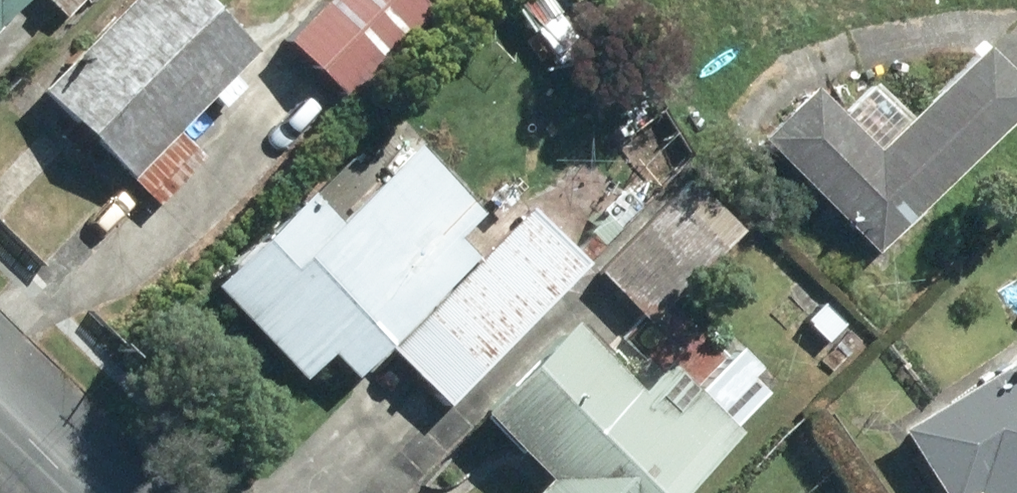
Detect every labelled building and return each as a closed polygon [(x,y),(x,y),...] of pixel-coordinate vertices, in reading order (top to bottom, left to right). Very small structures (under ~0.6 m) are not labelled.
[(31,0),(0,0),(0,32),(31,0)] [(48,93),(138,183),(216,105),(231,120),(251,99),(236,84),(261,60),(200,0),(140,0),(48,93)] [(288,43),(349,101),(430,16),(413,0),(329,0),(288,43)] [(534,43),(564,23),(552,6),(561,0),(505,0),(534,43)] [(797,87),(748,138),(864,250),(1016,93),(963,42),(892,115),(864,88),(833,121),(797,87)] [(295,189),(201,283),(297,379),(320,355),(343,379),(379,343),(442,407),(453,396),(542,307),(584,265),(527,208),(474,261),(449,235),(471,213),(402,144),(327,220),(295,189)] [(683,179),(591,272),(644,324),(736,232),(683,179)] [(816,304),(798,321),(821,344),(838,326),(816,304)] [(475,408),(544,478),(529,492),(681,492),(743,431),(737,425),(768,394),(733,360),(700,393),(668,362),(637,392),(564,319),(475,408)] [(888,428),(931,492),(956,492),(963,488),(966,492),(1016,492),(1016,343),(888,428)]
